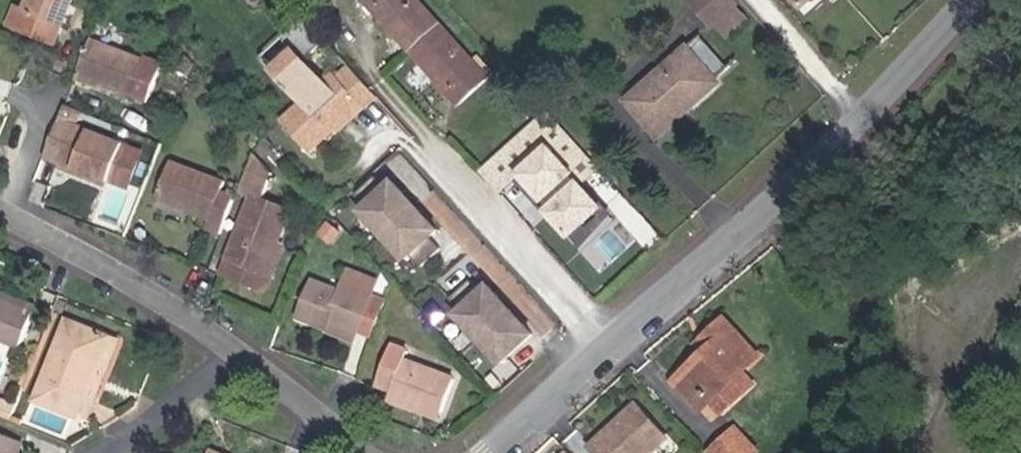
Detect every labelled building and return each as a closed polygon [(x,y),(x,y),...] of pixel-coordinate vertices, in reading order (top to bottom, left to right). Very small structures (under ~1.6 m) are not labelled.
[(72,0),(29,0),(24,11),(17,8),(10,25),(45,39),(52,21),(57,23),(65,2),(71,5),(72,0)] [(375,0),(363,0),(378,17),(385,11),(375,0)] [(441,23),(420,0),(375,0),(385,11),(378,17),(410,52),(441,23)] [(735,0),(692,0),(691,1),(713,27),(716,24),(737,6),(739,4),(735,0)] [(804,8),(814,0),(797,0),(804,8)] [(56,43),(71,5),(65,2),(57,23),(52,21),(45,39),(56,43)] [(726,37),(747,18),(737,6),(716,24),(726,37)] [(338,132),(377,96),(348,65),(326,85),(304,61),(327,41),(306,19),(284,39),(295,51),(274,69),(304,102),(284,120),(311,150),(335,129),(338,132)] [(490,77),(441,23),(410,52),(442,87),(448,81),(465,99),(490,77)] [(659,136),(720,83),(716,79),(727,69),(698,36),(627,101),(659,136)] [(147,102),(161,67),(91,39),(77,74),(147,102)] [(274,69),(295,51),(284,39),(264,58),(274,69)] [(465,99),(448,81),(442,87),(458,105),(465,99)] [(81,111),(64,104),(44,156),(60,162),(62,156),(109,175),(121,144),(75,125),(81,111)] [(127,192),(142,152),(121,144),(109,175),(62,156),(60,162),(58,166),(127,192)] [(545,201),(576,172),(551,144),(520,174),(545,201)] [(267,273),(278,243),(291,211),(261,199),(270,175),(252,154),(237,190),(252,196),(228,258),(267,273)] [(220,235),(236,195),(223,190),(227,180),(172,159),(156,199),(209,220),(206,229),(220,235)] [(431,233),(439,226),(428,215),(426,217),(402,190),(404,189),(394,178),(387,184),(376,172),(356,191),(367,203),(362,207),(407,255),(411,251),(422,263),(442,245),(431,233)] [(333,242),(340,232),(328,223),(320,233),(333,242)] [(267,290),(284,245),(278,243),(267,273),(228,258),(223,273),(267,290)] [(371,336),(385,301),(372,295),(378,281),(350,269),(340,296),(331,292),(330,287),(314,280),(299,318),(326,329),(329,322),(357,333),(358,331),(371,336)] [(458,311),(502,359),(533,331),(523,319),(521,321),(497,295),(499,293),(489,282),(482,289),(471,277),(451,295),(462,307),(458,311)] [(0,290),(0,298),(32,311),(35,304),(0,290)] [(19,346),(32,311),(0,298),(0,339),(19,346)] [(744,372),(761,357),(725,317),(707,334),(714,342),(703,352),(672,381),(701,412),(713,401),(744,372)] [(86,397),(110,336),(68,320),(36,399),(79,416),(86,397)] [(357,333),(329,322),(326,329),(354,340),(357,333)] [(703,352),(714,342),(707,334),(696,344),(703,352)] [(94,400),(118,340),(110,336),(86,397),(94,400)] [(444,412),(456,379),(405,360),(408,350),(392,344),(377,383),(393,390),(389,400),(404,405),(406,398),(444,412)] [(724,413),(755,384),(744,372),(713,401),(724,413)] [(18,405),(0,398),(0,416),(11,420),(18,405)] [(444,412),(406,398),(404,405),(441,419),(444,412)] [(668,439),(636,404),(617,421),(621,424),(606,438),(603,434),(590,445),(597,452),(653,452),(668,439)] [(606,438),(621,424),(617,421),(603,434),(606,438)] [(759,450),(736,427),(709,452),(756,452),(759,450)] [(23,441),(0,432),(0,452),(18,452),(23,441)]
